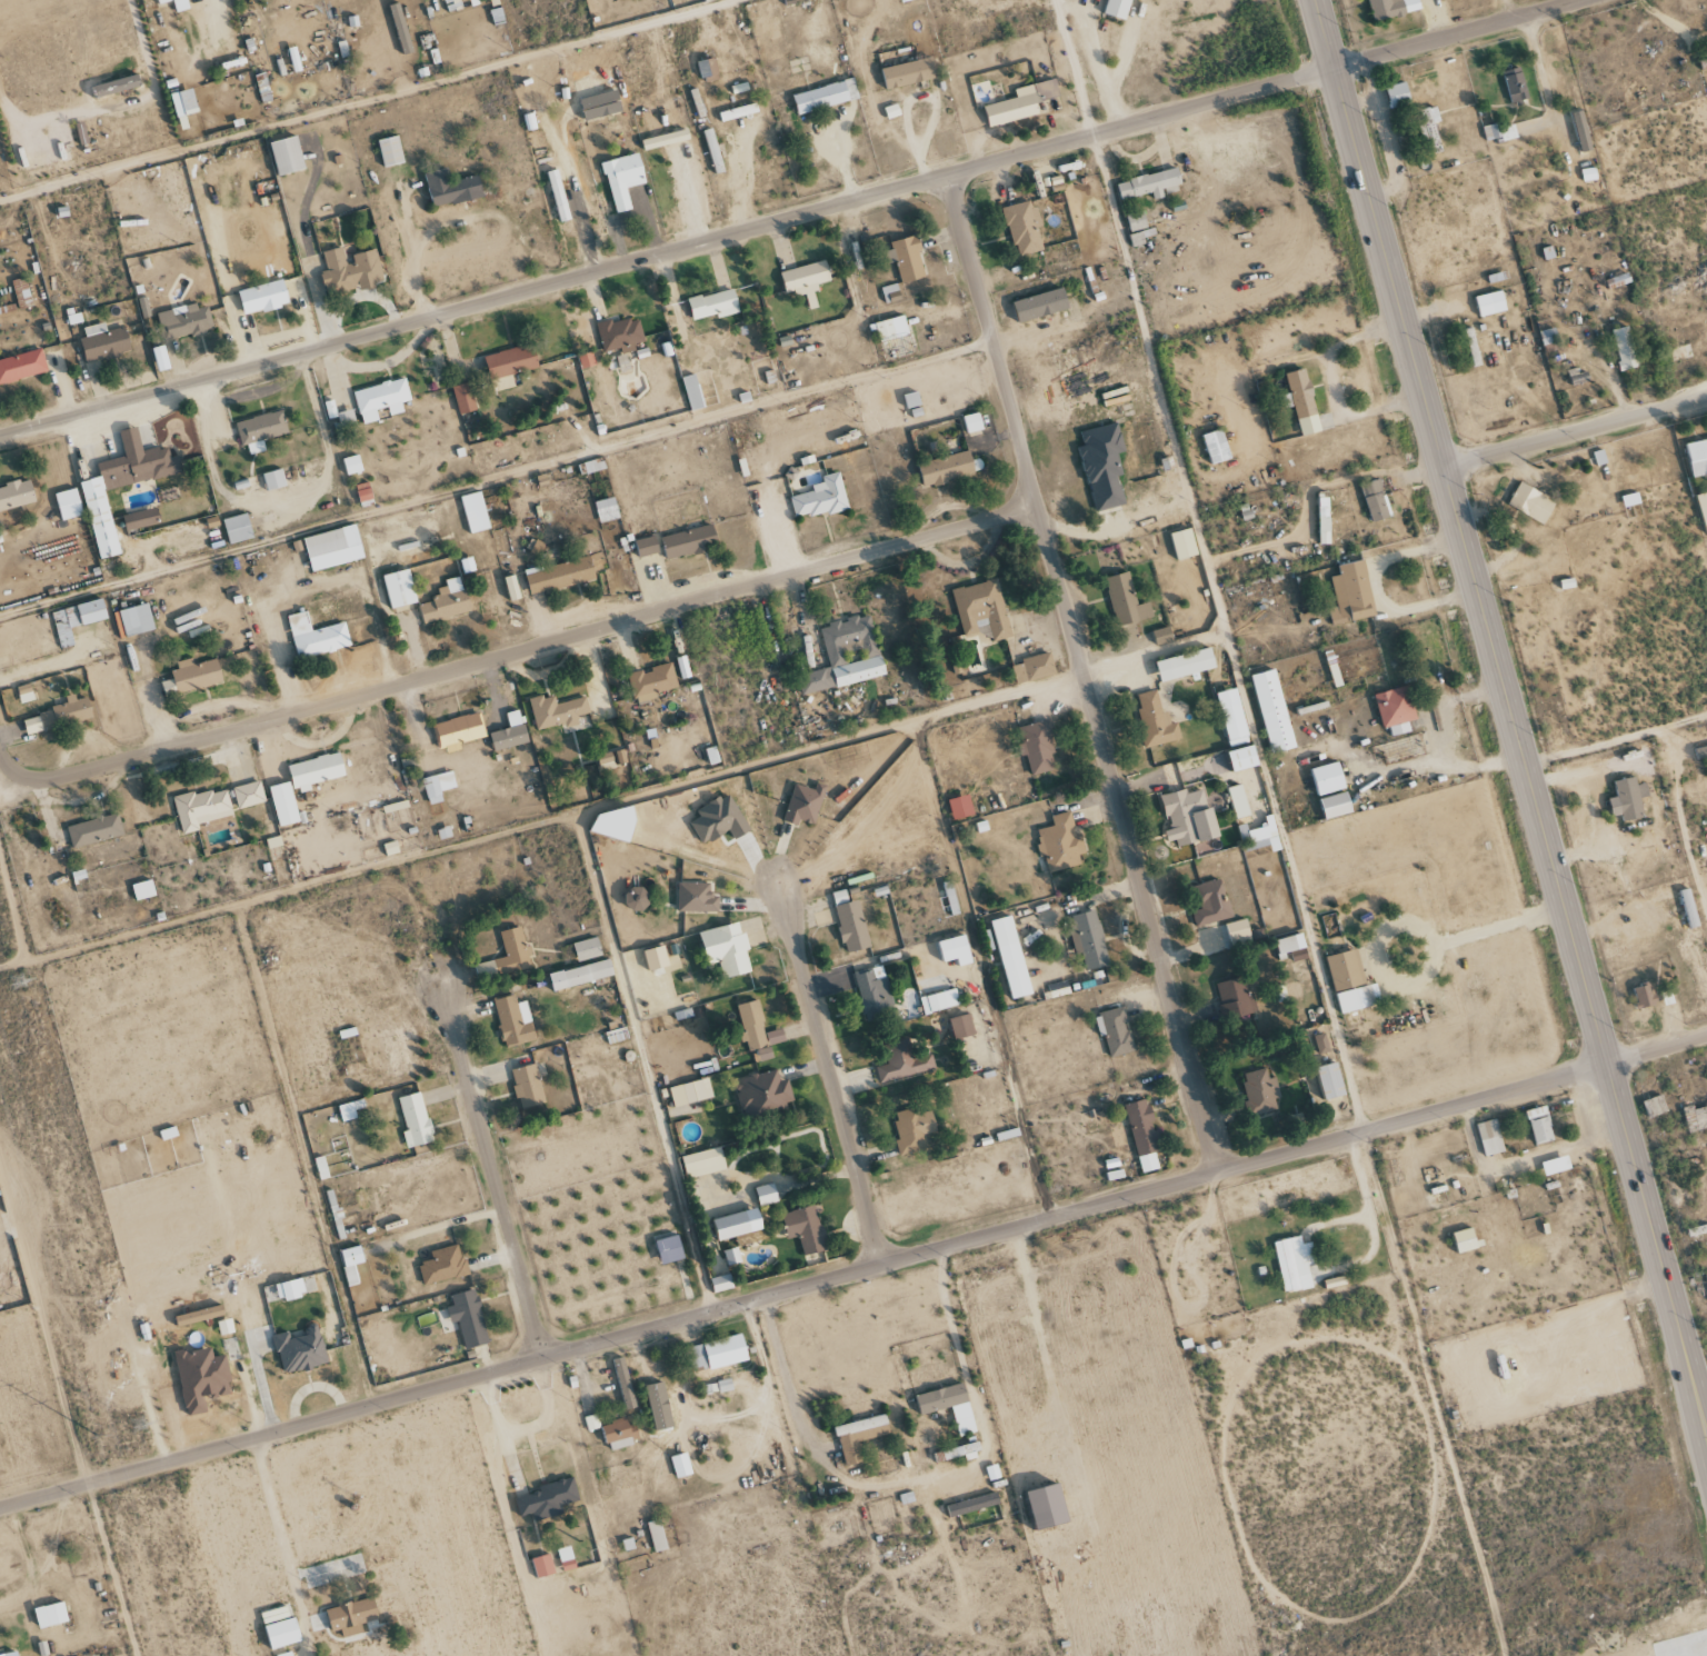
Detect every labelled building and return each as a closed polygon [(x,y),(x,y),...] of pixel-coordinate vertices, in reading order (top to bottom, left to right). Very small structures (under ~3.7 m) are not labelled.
[(159,5),(175,2),(177,13),(190,10),(188,0),(158,0),(159,5)] [(1104,14),(1127,20),(1133,0),(1108,0),(1104,14)] [(1373,21),(1421,10),(1419,0),(1368,0),(1373,21)] [(414,51),(401,8),(391,11),(404,54),(414,51)] [(702,81),(720,76),(714,57),(697,62),(702,81)] [(937,78),(932,58),(883,68),(887,89),(937,78)] [(1529,98),(1520,67),(1501,72),(1510,104),(1529,98)] [(142,85),(139,73),(92,88),(95,99),(142,85)] [(794,95),(799,115),(850,102),(848,93),(857,90),(854,79),(794,95)] [(1014,89),(1016,98),(984,106),(990,127),(1061,109),(1054,79),(1014,89)] [(1412,103),(1406,81),(1386,88),(1392,109),(1412,103)] [(173,93),(180,117),(199,112),(193,88),(173,93)] [(758,112),(756,103),(719,113),(722,122),(758,112)] [(1435,123),(1440,122),(1437,106),(1420,110),(1424,125),(1418,126),(1422,142),(1428,141),(1431,154),(1441,152),(1435,123)] [(1579,152),(1590,151),(1585,111),(1574,112),(1579,152)] [(1500,128),(1499,123),(1483,126),(1486,140),(1502,137),(1503,141),(1517,138),(1514,125),(1500,128)] [(690,141),(688,130),(642,138),(644,149),(690,141)] [(404,162),(398,135),(378,140),(384,167),(404,162)] [(277,175),(305,170),(299,136),(271,141),(277,175)] [(614,213),(631,210),(627,187),(646,183),(640,154),(603,161),(614,213)] [(483,196),(479,175),(449,181),(447,168),(425,173),(432,208),(483,196)] [(1152,194),(1153,198),(1182,192),(1177,168),(1117,182),(1122,200),(1152,194)] [(547,172),(561,222),(571,219),(558,169),(547,172)] [(1004,206),(1014,256),(1043,251),(1034,201),(1004,206)] [(1126,215),(1130,232),(1148,228),(1144,211),(1126,215)] [(1132,246),(1146,244),(1144,236),(1156,235),(1155,229),(1130,233),(1132,246)] [(926,277),(916,236),(891,242),(900,283),(926,277)] [(376,250),(347,256),(345,247),(323,252),(327,271),(321,273),(327,297),(384,283),(376,250)] [(780,272),(785,296),(804,291),(808,309),(816,307),(812,287),(831,283),(826,261),(780,272)] [(14,281),(17,307),(31,305),(28,279),(14,281)] [(245,315),(289,303),(283,279),(238,291),(245,315)] [(687,300),(693,321),(716,315),(717,318),(739,313),(733,288),(687,300)] [(1019,322),(1070,310),(1065,289),(1014,301),(1019,322)] [(1507,311),(1502,290),(1476,297),(1480,317),(1507,311)] [(156,313),(163,342),(214,330),(208,306),(198,309),(197,303),(156,313)] [(880,342),(909,334),(904,315),(875,323),(880,342)] [(644,342),(638,316),(597,325),(603,352),(620,348),(622,354),(635,350),(634,344),(644,342)] [(82,328),(85,337),(80,339),(86,364),(132,352),(125,326),(107,331),(104,322),(82,328)] [(1620,371),(1638,367),(1630,326),(1613,329),(1620,371)] [(539,368),(533,344),(485,355),(491,380),(539,368)] [(159,372),(171,368),(165,345),(153,349),(159,372)] [(48,373),(42,349),(0,359),(0,384),(48,373)] [(596,365),(592,352),(578,355),(581,369),(596,365)] [(1286,373),(1290,394),(1282,395),(1286,408),(1295,406),(1302,436),(1322,432),(1307,368),(1286,373)] [(691,411),(705,407),(696,374),(681,378),(691,411)] [(354,390),(362,425),(379,421),(377,410),(387,407),(389,415),(404,412),(402,403),(411,401),(406,378),(354,390)] [(453,387),(460,414),(477,410),(470,382),(453,387)] [(339,431),(355,429),(354,410),(337,412),(339,431)] [(236,421),(241,446),(247,445),(249,455),(266,451),(263,439),(288,434),(283,411),(236,421)] [(964,416),(968,434),(985,430),(980,412),(964,416)] [(1125,505),(1119,477),(1124,475),(1118,452),(1125,451),(1119,423),(1081,432),(1084,446),(1080,447),(1095,512),(1125,505)] [(106,489),(182,473),(178,456),(171,458),(168,446),(143,452),(138,427),(120,431),(126,457),(98,463),(101,477),(82,482),(99,559),(120,555),(106,489)] [(1202,435),(1212,465),(1232,459),(1223,429),(1202,435)] [(1693,476),(1706,474),(1706,439),(1687,443),(1693,476)] [(918,464),(924,488),(976,475),(970,450),(918,464)] [(348,476),(363,471),(359,455),(343,459),(348,476)] [(262,474),(268,492),(287,486),(281,468),(262,474)] [(849,507),(840,472),(822,476),(823,483),(812,485),(813,491),(790,497),(796,520),(849,507)] [(30,478),(0,487),(0,512),(37,501),(30,478)] [(1372,523),(1392,517),(1381,479),(1361,485),(1372,523)] [(374,504),(369,482),(356,486),(361,507),(374,504)] [(1545,524),(1556,500),(1518,483),(1508,507),(1545,524)] [(63,521),(84,515),(76,488),(55,494),(63,521)] [(461,495),(468,534),(488,530),(482,492),(461,495)] [(1320,545),(1331,544),(1330,492),(1319,492),(1320,545)] [(1706,534),(1706,493),(1697,495),(1706,534)] [(594,502),(600,523),(620,518),(615,497),(594,502)] [(122,516),(125,532),(161,524),(157,508),(122,516)] [(230,544),(254,538),(247,513),(223,519),(230,544)] [(666,560),(705,551),(704,547),(719,543),(715,524),(661,537),(666,560)] [(312,571),(365,559),(357,525),(304,537),(312,571)] [(1199,555),(1192,528),(1171,534),(1178,561),(1199,555)] [(659,554),(656,536),(635,540),(638,557),(659,554)] [(530,596),(596,579),(590,555),(524,572),(530,596)] [(1332,625),(1375,617),(1365,560),(1338,565),(1340,575),(1331,577),(1337,607),(1328,609),(1332,625)] [(383,575),(391,609),(418,602),(409,569),(383,575)] [(1153,618),(1149,602),(1137,605),(1130,573),(1105,578),(1116,626),(1153,618)] [(510,601),(520,599),(516,575),(505,577),(510,601)] [(424,626),(471,611),(460,576),(444,581),(445,586),(437,589),(440,598),(417,606),(424,626)] [(952,590),(963,636),(990,630),(993,642),(1011,637),(997,579),(952,590)] [(51,612),(61,649),(75,645),(71,629),(108,619),(103,599),(51,612)] [(120,639),(155,630),(148,603),(113,613),(120,639)] [(287,616),(298,660),(351,646),(345,622),(312,630),(308,611),(287,616)] [(801,695),(884,675),(869,614),(819,627),(829,668),(797,675),(801,695)] [(1156,645),(1173,640),(1169,626),(1152,631),(1156,645)] [(1217,668),(1211,647),(1156,663),(1162,683),(1196,674),(1217,668)] [(1011,664),(1017,685),(1056,674),(1050,653),(1011,664)] [(161,682),(165,698),(224,682),(217,658),(193,665),(192,661),(169,667),(173,679),(161,682)] [(650,668),(650,669),(628,675),(634,701),(678,690),(672,662),(650,668)] [(1297,749),(1276,669),(1251,676),(1272,755),(1297,749)] [(33,701),(31,686),(17,689),(19,703),(33,701)] [(1383,729),(1389,727),(1392,737),(1411,732),(1408,722),(1418,719),(1409,686),(1374,695),(1383,729)] [(1147,748),(1182,739),(1178,723),(1171,724),(1168,712),(1162,713),(1156,690),(1134,696),(1147,748)] [(28,735),(94,718),(88,697),(76,700),(75,694),(65,696),(67,706),(23,717),(28,735)] [(585,697),(556,704),(554,694),(529,700),(536,732),(578,722),(577,716),(589,713),(585,697)] [(1230,742),(1250,736),(1241,704),(1221,709),(1230,742)] [(439,753),(461,747),(460,743),(486,736),(480,713),(432,725),(439,753)] [(1031,775),(1059,769),(1048,720),(1019,727),(1022,744),(1018,745),(1021,756),(1027,755),(1031,775)] [(529,744),(525,725),(491,731),(494,750),(529,744)] [(1259,767),(1256,746),(1230,751),(1233,771),(1259,767)] [(1706,757),(1706,746),(1696,748),(1698,759),(1706,757)] [(616,766),(626,763),(622,751),(613,753),(616,766)] [(289,764),(296,794),(311,790),(310,784),(346,777),(341,753),(289,764)] [(598,755),(600,771),(615,769),(612,753),(598,755)] [(1313,768),(1319,795),(1346,790),(1341,762),(1313,768)] [(429,806),(444,801),(436,775),(421,779),(429,806)] [(1614,781),(1617,797),(1609,799),(1613,822),(1643,816),(1636,777),(1614,781)] [(233,786),(237,808),(265,803),(261,781),(233,786)] [(279,828),(300,822),(289,781),(268,787),(279,828)] [(795,784),(783,821),(797,825),(799,821),(814,825),(827,786),(817,783),(814,790),(795,784)] [(1249,816),(1243,785),(1228,787),(1234,819),(1249,816)] [(173,799),(182,835),(200,831),(198,823),(233,815),(226,787),(173,799)] [(1220,837),(1212,808),(1207,809),(1202,787),(1160,797),(1171,842),(1175,841),(1177,847),(1198,842),(1198,843),(1220,837)] [(690,823),(702,846),(729,831),(734,840),(750,831),(729,793),(697,811),(700,817),(690,823)] [(1326,819),(1353,814),(1349,793),(1322,798),(1326,819)] [(974,815),(968,795),(947,800),(953,821),(974,815)] [(1048,873),(1081,866),(1079,855),(1085,854),(1081,833),(1075,835),(1070,812),(1051,816),(1053,827),(1035,831),(1040,857),(1044,856),(1048,873)] [(72,848),(123,835),(118,813),(66,826),(72,848)] [(1281,850),(1272,815),(1265,817),(1267,826),(1247,832),(1245,824),(1237,826),(1244,852),(1270,845),(1272,853),(1281,850)] [(1232,918),(1222,878),(1186,888),(1197,927),(1232,918)] [(135,900),(155,897),(153,880),(132,884),(135,900)] [(718,913),(719,895),(710,895),(710,884),(679,883),(678,911),(718,913)] [(649,889),(628,888),(628,910),(649,910),(649,889)] [(1688,929),(1698,927),(1692,890),(1683,891),(1688,929)] [(846,953),(870,948),(858,901),(835,907),(846,953)] [(1077,954),(1081,953),(1085,971),(1108,966),(1096,911),(1068,917),(1077,954)] [(1032,995),(1011,916),(991,921),(1011,1000),(1032,995)] [(1252,938),(1247,919),(1226,924),(1231,944),(1252,938)] [(700,932),(707,965),(719,963),(722,979),(752,972),(741,922),(700,932)] [(500,932),(505,958),(480,963),(484,979),(530,969),(521,927),(500,932)] [(958,959),(960,967),(974,963),(966,934),(938,942),(944,963),(958,959)] [(1309,959),(1304,934),(1277,939),(1280,958),(1291,956),(1292,962),(1309,959)] [(577,962),(602,956),(598,937),(573,943),(577,962)] [(644,951),(649,972),(669,966),(664,946),(644,951)] [(1327,956),(1340,1014),(1382,1005),(1377,983),(1366,986),(1358,950),(1327,956)] [(614,977),(610,959),(549,974),(554,992),(614,977)] [(854,972),(865,1023),(881,1019),(880,1011),(893,1008),(883,965),(854,972)] [(1217,983),(1223,1019),(1253,1014),(1247,978),(1217,983)] [(1633,988),(1639,1009),(1656,1004),(1651,983),(1633,988)] [(960,1006),(956,989),(920,998),(924,1015),(960,1006)] [(493,1000),(504,1048),(536,1040),(526,1001),(516,1003),(514,995),(493,1000)] [(766,1049),(760,1002),(739,1004),(745,1052),(766,1049)] [(1133,1052),(1124,1008),(1094,1014),(1098,1036),(1104,1035),(1109,1058),(1133,1052)] [(974,1036),(971,1015),(951,1018),(954,1039),(974,1036)] [(1318,1055),(1330,1052),(1325,1033),(1313,1037),(1318,1055)] [(875,1067),(879,1083),(935,1070),(930,1050),(914,1053),(911,1040),(886,1046),(890,1063),(875,1067)] [(1345,1097),(1340,1063),(1319,1067),(1325,1101),(1345,1097)] [(511,1070),(519,1110),(545,1105),(536,1065),(511,1070)] [(1242,1073),(1250,1116),(1276,1111),(1274,1099),(1277,1098),(1271,1068),(1242,1073)] [(788,1080),(779,1082),(777,1071),(736,1080),(745,1123),(788,1115),(786,1103),(793,1102),(788,1080)] [(669,1088),(676,1115),(697,1110),(695,1102),(713,1098),(708,1078),(669,1088)] [(407,1149),(435,1142),(422,1092),(398,1098),(406,1131),(403,1132),(407,1149)] [(1668,1112),(1661,1095),(1643,1102),(1649,1119),(1668,1112)] [(342,1122),(358,1118),(356,1111),(366,1109),(363,1099),(338,1106),(342,1122)] [(1125,1105),(1141,1174),(1163,1168),(1147,1100),(1125,1105)] [(1689,1134),(1706,1129),(1706,1106),(1694,1109),(1693,1105),(1682,1108),(1689,1134)] [(1555,1141),(1546,1106),(1526,1111),(1535,1146),(1555,1141)] [(899,1157),(926,1149),(922,1136),(937,1132),(931,1111),(918,1114),(916,1107),(892,1113),(900,1140),(895,1141),(899,1157)] [(1505,1152),(1496,1119),(1477,1125),(1485,1157),(1505,1152)] [(682,1155),(686,1177),(725,1171),(722,1149),(682,1155)] [(756,1187),(759,1206),(777,1203),(774,1184),(756,1187)] [(826,1251),(817,1206),(782,1213),(788,1239),(799,1237),(802,1256),(826,1251)] [(765,1230),(759,1208),(713,1220),(719,1241),(765,1230)] [(1457,1254),(1478,1250),(1474,1229),(1454,1232),(1457,1254)] [(655,1242),(662,1265),(685,1259),(678,1235),(655,1242)] [(1274,1242),(1284,1294),(1313,1288),(1308,1265),(1315,1263),(1311,1243),(1303,1244),(1301,1237),(1274,1242)] [(430,1252),(433,1260),(418,1264),(424,1286),(468,1274),(460,1244),(430,1252)] [(365,1263),(361,1246),(340,1251),(349,1287),(360,1284),(355,1266),(365,1263)] [(723,1251),(726,1266),(740,1263),(737,1248),(723,1251)] [(709,1280),(714,1294),(733,1288),(728,1273),(709,1280)] [(302,1279),(276,1284),(279,1302),(305,1297),(302,1279)] [(458,1322),(465,1349),(489,1343),(475,1290),(450,1296),(453,1306),(447,1308),(451,1323),(458,1322)] [(226,1318),(224,1308),(176,1315),(178,1326),(226,1318)] [(234,1333),(231,1319),(217,1322),(220,1336),(234,1333)] [(328,1365),(319,1323),(304,1326),(307,1336),(291,1340),(289,1332),(274,1336),(283,1376),(328,1365)] [(687,1346),(693,1373),(749,1361),(744,1335),(687,1346)] [(175,1352),(187,1417),(207,1413),(205,1399),(233,1394),(226,1356),(214,1358),(212,1349),(189,1353),(188,1350),(175,1352)] [(613,1360),(625,1411),(637,1408),(624,1358),(613,1360)] [(673,1428),(665,1383),(647,1386),(655,1432),(673,1428)] [(976,1433),(965,1385),(916,1395),(920,1415),(952,1408),(958,1436),(976,1433)] [(859,1442),(890,1435),(886,1415),(836,1427),(845,1467),(863,1462),(859,1442)] [(636,1425),(630,1426),(628,1419),(603,1424),(609,1450),(640,1443),(636,1425)] [(980,1450),(978,1442),(943,1452),(946,1463),(975,1455),(974,1452),(980,1450)] [(693,1475),(686,1453),(670,1458),(677,1480),(693,1475)] [(514,1494),(520,1517),(533,1514),(535,1521),(564,1514),(562,1505),(580,1501),(575,1479),(514,1494)] [(1028,1494),(1039,1533),(1072,1524),(1061,1485),(1028,1494)] [(1000,1505),(996,1492),(946,1506),(949,1519),(1000,1505)] [(654,1552),(668,1549),(661,1519),(647,1523),(654,1552)] [(576,1568),(571,1546),(557,1549),(563,1571),(576,1568)] [(554,1575),(551,1554),(531,1558),(535,1578),(554,1575)] [(69,1623),(65,1602),(35,1607),(39,1628),(69,1623)] [(272,1650),(303,1641),(296,1617),(266,1626),(272,1650)]
